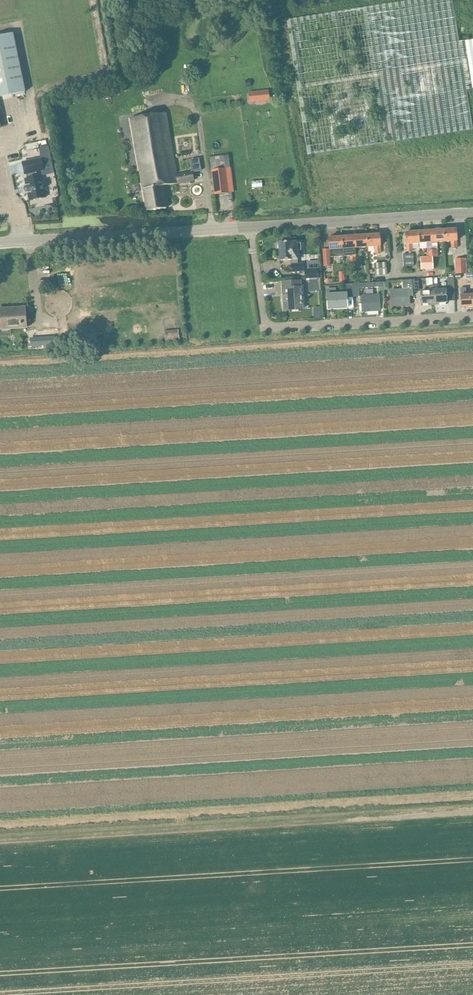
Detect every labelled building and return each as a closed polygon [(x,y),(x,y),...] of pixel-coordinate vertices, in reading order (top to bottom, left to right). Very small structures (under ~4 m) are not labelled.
[(286,20),(307,155),(314,154),(472,130),(466,90),(472,89),(472,40),(458,42),(452,0),(415,0),(286,20)] [(0,36),(0,97),(25,92),(13,33),(0,36)] [(268,90),(248,92),(249,103),(269,101),(268,90)] [(176,174),(166,114),(130,120),(142,189),(143,188),(147,213),(166,209),(163,187),(194,181),(193,173),(192,172),(191,172),(176,174)] [(214,195),(228,193),(226,170),(230,170),(229,156),(210,157),(214,195)] [(40,177),(39,172),(44,171),(42,159),(23,163),(25,175),(26,175),(27,180),(25,180),(27,187),(26,187),(25,188),(24,190),(24,192),(26,193),(27,194),(28,194),(30,202),(45,198),(41,177),(40,177)] [(190,160),(189,160),(191,172),(192,172),(193,173),(201,171),(199,159),(190,160)] [(443,231),(444,243),(451,242),(451,248),(457,248),(456,242),(457,242),(456,230),(443,231)] [(419,244),(431,243),(431,231),(418,232),(419,244)] [(431,243),(444,243),(443,231),(431,231),(431,243)] [(411,245),(419,244),(418,232),(405,233),(406,245),(407,252),(412,252),(411,245)] [(366,236),(367,248),(375,248),(375,255),(380,254),(379,248),(380,247),(379,235),(366,236)] [(355,249),(367,248),(366,236),(354,237),(354,249),(355,249)] [(341,238),(342,257),(350,256),(349,256),(355,255),(355,249),(354,249),(354,237),(341,238)] [(335,257),(342,257),(341,238),(329,238),(329,250),(322,250),(323,267),(330,266),(330,257),(335,257)] [(279,244),(277,245),(277,249),(279,250),(280,261),(291,260),(291,264),(291,272),(304,271),(304,278),(310,278),(319,278),(318,270),(307,270),(304,270),(304,264),(298,264),(298,260),(297,251),(297,244),(297,242),(291,242),(279,242),(279,244)] [(403,267),(413,266),(413,254),(403,255),(403,267)] [(421,270),(425,270),(433,270),(433,269),(432,257),(426,257),(420,257),(421,270)] [(466,258),(454,258),(455,273),(467,273),(466,258)] [(375,276),(387,275),(386,263),(374,263),(375,276)] [(453,277),(446,278),(447,290),(454,290),(453,277)] [(427,291),(421,291),(421,304),(446,303),(446,290),(439,291),(439,284),(437,285),(437,278),(432,278),(433,286),(427,286),(427,291)] [(402,290),(391,290),(391,306),(409,306),(409,295),(412,295),(412,292),(412,280),(404,280),(402,280),(402,290)] [(300,281),(281,283),(283,303),(288,302),(288,310),(291,310),(299,309),(302,309),(300,281)] [(359,284),(352,284),(352,296),(352,297),(359,297),(359,289),(382,287),(382,282),(381,282),(370,283),(369,283),(368,283),(359,284)] [(346,297),(352,296),(352,284),(343,285),(343,287),(326,288),(328,310),(347,308),(346,297)] [(460,289),(461,296),(460,296),(461,308),(472,307),(472,295),(465,295),(465,289),(460,289)] [(362,311),(379,311),(379,296),(361,297),(362,311)] [(27,329),(25,307),(0,310),(0,331),(27,329)] [(178,329),(164,331),(165,343),(179,341),(178,329)] [(59,334),(60,339),(60,342),(77,348),(80,340),(65,334),(64,336),(59,334)] [(30,338),(30,346),(55,344),(54,336),(30,338)]
